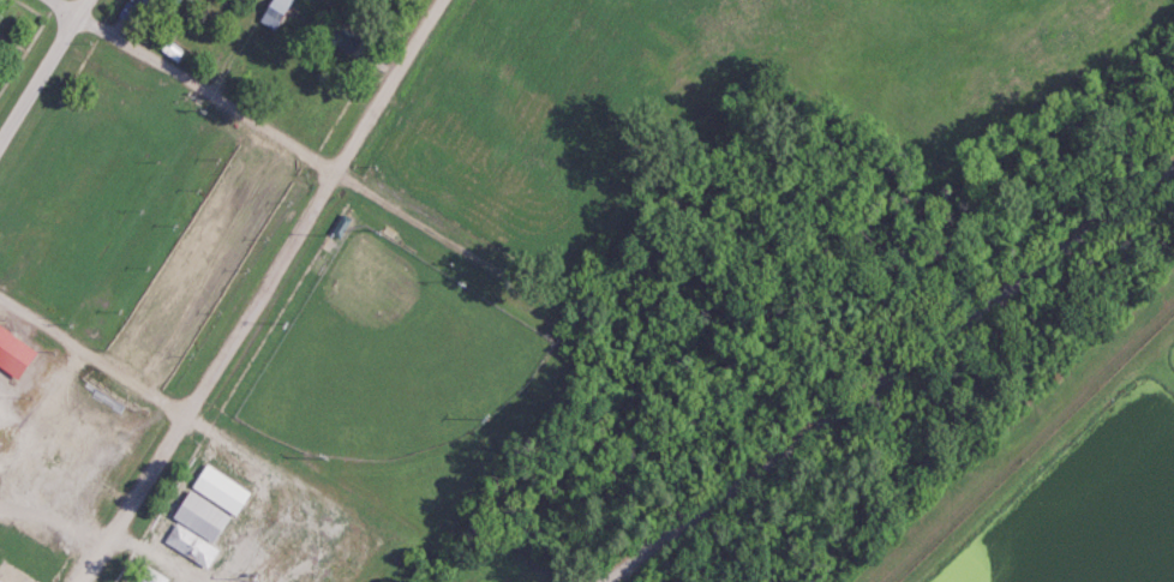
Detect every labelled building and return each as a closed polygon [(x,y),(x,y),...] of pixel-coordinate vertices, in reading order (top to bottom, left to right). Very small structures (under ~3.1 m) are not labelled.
[(290,1),(288,0),(269,0),(255,23),(271,32),(290,1)] [(248,492),(202,465),(156,542),(203,570),(215,550),(209,546),(228,515),(232,518),(248,492)] [(2,563),(0,565),(0,581),(31,581),(2,563)] [(164,580),(144,568),(136,581),(163,581),(164,580)]
